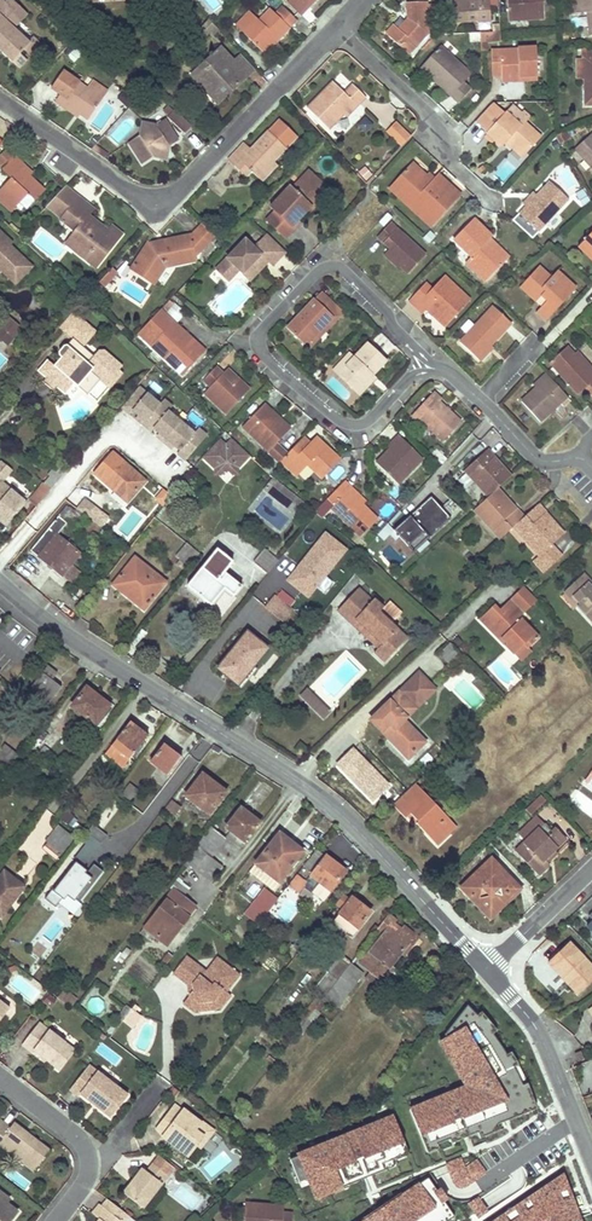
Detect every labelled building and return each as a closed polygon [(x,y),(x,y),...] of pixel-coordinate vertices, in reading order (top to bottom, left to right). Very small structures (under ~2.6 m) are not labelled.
[(3,0),(0,0),(0,51),(11,62),(23,49),(29,43),(14,28),(27,15),(12,0),(6,0),(4,2),(3,0)] [(320,0),(292,0),(289,3),(301,15),(309,7),(312,9),(320,0)] [(465,23),(478,22),(478,23),(490,22),(489,0),(450,0),(451,23),(465,23)] [(509,22),(545,20),(543,0),(508,0),(509,22)] [(591,37),(591,0),(573,0),(574,15),(588,14),(591,37)] [(399,28),(397,26),(394,24),(386,33),(408,54),(428,32),(427,21),(426,6),(426,2),(407,3),(408,18),(399,28)] [(438,20),(437,6),(426,6),(427,21),(438,20)] [(290,30),(297,23),(282,9),(275,16),(290,30)] [(250,14),(244,20),(238,27),(246,35),(245,37),(265,56),(290,30),(275,16),(272,12),(260,24),(250,14)] [(211,32),(215,28),(212,25),(209,20),(199,31),(206,38),(211,32)] [(501,42),(501,32),(500,32),(492,32),(482,33),(483,43),(501,42)] [(29,55),(40,45),(33,39),(29,43),(23,49),(29,55)] [(438,49),(417,71),(449,100),(461,86),(469,78),(438,49)] [(249,78),(235,65),(220,50),(204,67),(208,71),(200,79),(213,92),(209,96),(221,107),(235,92),(232,89),(236,84),(239,87),(249,78)] [(537,78),(535,50),(499,51),(500,75),(501,84),(511,84),(511,79),(537,78)] [(591,106),(591,50),(582,50),(582,60),(585,60),(586,80),(586,106),(591,106)] [(490,52),(491,75),(500,75),(499,51),(490,52)] [(21,68),(28,56),(22,52),(14,64),(21,68)] [(256,71),(242,57),(235,65),(249,78),(256,71)] [(208,71),(204,67),(192,78),(209,96),(213,92),(200,79),(208,71)] [(87,120),(103,97),(72,76),(54,101),(62,107),(64,104),(79,114),(87,120)] [(354,104),(355,105),(356,105),(364,96),(351,85),(343,93),(331,82),(307,109),(331,130),(354,104)] [(456,107),(469,93),(461,86),(449,100),(456,107)] [(79,114),(64,104),(62,107),(76,117),(79,114)] [(495,142),(502,148),(507,143),(511,139),(527,154),(542,138),(525,122),(521,126),(506,113),(505,114),(493,104),(476,121),(488,132),(487,133),(488,135),(495,142)] [(169,106),(164,111),(170,116),(175,111),(169,106)] [(170,116),(169,117),(186,133),(192,126),(175,111),(170,116)] [(373,124),(365,116),(358,123),(366,131),(373,124)] [(152,122),(145,118),(143,127),(152,122)] [(141,135),(130,142),(143,163),(154,156),(162,158),(171,152),(168,147),(181,139),(169,119),(158,125),(152,122),(143,127),(141,135)] [(395,122),(386,132),(401,145),(410,135),(395,122)] [(243,144),(227,160),(236,169),(241,163),(250,172),(258,180),(273,164),(286,150),(268,133),(251,151),(243,144)] [(562,134),(555,137),(560,146),(567,142),(562,134)] [(493,144),(495,142),(488,135),(486,137),(493,144)] [(574,152),(591,172),(591,135),(574,152)] [(507,143),(523,158),(527,154),(511,139),(507,143)] [(7,150),(0,157),(0,167),(12,178),(0,190),(0,200),(11,211),(21,202),(28,194),(35,200),(44,191),(29,176),(26,179),(20,173),(24,167),(7,150)] [(169,161),(171,152),(162,158),(169,161)] [(393,182),(403,191),(412,200),(408,205),(431,226),(460,195),(437,174),(431,181),(411,162),(393,182)] [(241,163),(236,169),(245,178),(250,172),(241,163)] [(273,164),(258,180),(261,183),(276,167),(273,164)] [(366,167),(359,172),(367,181),(373,175),(366,167)] [(317,184),(325,184),(310,170),(306,174),(317,184)] [(268,219),(287,237),(302,221),(300,219),(309,209),(307,207),(317,196),(326,196),(325,184),(317,184),(306,174),(294,187),(292,185),(272,206),(276,210),(268,219)] [(403,191),(393,182),(388,187),(408,205),(412,200),(403,191)] [(567,200),(547,182),(535,195),(524,207),(517,214),(537,232),(567,200)] [(76,251),(99,268),(122,236),(112,229),(109,234),(107,237),(96,229),(98,226),(88,218),(94,210),(63,188),(52,200),(69,213),(63,221),(68,225),(72,221),(81,227),(77,232),(73,238),(81,244),(76,251)] [(589,201),(583,190),(576,194),(582,205),(589,201)] [(524,207),(535,195),(531,192),(520,203),(524,207)] [(21,202),(28,208),(35,200),(28,194),(21,202)] [(307,207),(309,209),(311,211),(326,196),(317,196),(307,207)] [(373,197),(363,212),(375,221),(386,206),(373,197)] [(52,200),(44,208),(63,221),(69,213),(52,200)] [(469,260),(488,278),(504,262),(485,243),(489,239),(490,237),(473,220),(453,240),(471,258),(469,260)] [(68,225),(77,232),(81,227),(72,221),(68,225)] [(380,236),(386,241),(391,247),(386,252),(409,274),(427,254),(393,222),(380,236)] [(107,237),(109,234),(98,226),(96,229),(107,237)] [(150,246),(148,244),(130,263),(152,283),(165,270),(194,263),(193,258),(213,238),(201,226),(189,239),(189,238),(162,244),(163,248),(155,250),(150,246)] [(15,282),(31,265),(9,244),(11,242),(1,233),(0,234),(0,268),(15,282)] [(246,238),(216,268),(229,281),(240,269),(251,280),(265,266),(261,262),(265,257),(269,261),(273,265),(287,251),(268,233),(255,246),(246,238)] [(591,256),(591,234),(581,246),(591,256)] [(68,245),(76,251),(81,244),(73,238),(68,245)] [(485,243),(504,262),(508,258),(489,239),(485,243)] [(265,266),(269,261),(265,257),(261,262),(265,266)] [(488,278),(469,260),(464,265),(483,283),(488,278)] [(126,267),(148,287),(152,283),(130,263),(126,267)] [(521,287),(537,301),(542,296),(547,301),(537,312),(547,322),(576,290),(566,281),(564,282),(555,274),(553,277),(540,266),(521,287)] [(118,274),(113,269),(100,282),(105,287),(118,274)] [(566,281),(576,290),(578,288),(559,270),(555,274),(564,282),(566,281)] [(444,327),(470,301),(444,275),(431,288),(426,283),(409,301),(422,314),(427,310),(444,327)] [(328,300),(320,292),(313,300),(321,307),(328,300)] [(331,317),(333,319),(335,320),(342,313),(328,300),(321,307),(313,300),(286,329),(305,346),(331,317)] [(460,342),(470,352),(480,362),(514,326),(493,306),(460,342)] [(175,322),(161,309),(138,333),(162,357),(182,376),(206,352),(197,344),(193,348),(185,342),(183,345),(175,337),(178,334),(171,327),(175,322)] [(73,318),(70,315),(56,331),(59,334),(73,318)] [(331,317),(305,346),(308,349),(335,320),(333,319),(331,317)] [(93,335),(73,318),(59,334),(68,342),(63,348),(60,348),(55,354),(55,358),(57,360),(50,367),(44,362),(34,373),(42,381),(44,382),(46,379),(53,385),(51,388),(54,390),(61,397),(69,387),(73,390),(80,382),(83,385),(90,385),(92,382),(101,390),(108,382),(114,383),(119,377),(115,374),(118,370),(100,354),(95,354),(87,363),(77,353),(93,335)] [(193,348),(197,344),(175,322),(171,327),(178,334),(175,337),(183,345),(185,342),(193,348)] [(242,328),(240,327),(238,325),(233,330),(237,334),(242,328)] [(8,346),(14,339),(6,333),(1,339),(8,346)] [(385,362),(366,344),(355,357),(338,375),(356,391),(371,375),(372,376),(385,362)] [(567,347),(548,365),(577,397),(584,390),(591,398),(591,369),(591,368),(588,371),(582,365),(580,366),(572,357),(574,355),(567,347)] [(591,368),(577,352),(574,355),(572,357),(580,366),(582,365),(588,371),(591,368)] [(350,353),(334,371),(338,375),(355,357),(350,353)] [(216,369),(209,375),(203,382),(210,389),(203,395),(224,417),(249,392),(236,379),(229,386),(221,378),(223,376),(216,369)] [(229,386),(236,379),(228,371),(223,376),(221,378),(229,386)] [(371,375),(356,391),(360,395),(375,379),(372,376),(371,375)] [(570,403),(545,375),(533,386),(536,390),(520,404),(539,424),(559,405),(563,410),(570,403)] [(44,382),(42,381),(39,385),(50,394),(54,390),(51,388),(53,385),(46,379),(44,382)] [(105,393),(101,390),(92,382),(90,385),(83,385),(80,382),(73,390),(93,407),(105,393)] [(105,393),(114,383),(108,382),(101,390),(105,393)] [(160,405),(139,388),(123,407),(130,412),(132,410),(146,422),(143,425),(151,432),(154,428),(180,450),(177,454),(185,461),(205,436),(197,429),(195,432),(169,411),(171,407),(164,401),(160,405)] [(442,399),(435,392),(415,414),(432,430),(444,441),(462,422),(440,401),(442,399)] [(273,412),(269,408),(266,405),(242,428),(268,454),(288,433),(270,415),(273,412)] [(270,415),(288,433),(291,430),(273,412),(270,415)] [(432,430),(415,414),(412,416),(430,432),(432,430)] [(236,466),(246,453),(228,438),(222,445),(216,440),(201,458),(214,468),(222,475),(224,471),(227,471),(230,474),(236,466)] [(377,464),(388,475),(399,485),(423,459),(401,438),(377,464)] [(322,480),(331,470),(340,461),(320,442),(311,451),(307,448),(310,445),(303,439),(281,462),(297,477),(308,466),(322,480)] [(311,451),(320,442),(316,439),(310,445),(307,448),(311,451)] [(86,466),(98,477),(110,488),(113,485),(129,499),(144,481),(103,446),(86,466)] [(475,484),(487,498),(497,488),(511,476),(497,460),(495,462),(492,460),(495,457),(488,449),(477,459),(466,469),(477,482),(475,484)] [(49,477),(43,483),(38,490),(40,492),(31,502),(35,506),(65,471),(62,468),(56,475),(50,470),(46,474),(49,477)] [(301,501),(274,477),(264,489),(292,512),(301,501)] [(367,510),(370,507),(345,482),(317,511),(323,517),(332,509),(337,503),(342,498),(348,491),(367,510)] [(5,523),(22,502),(0,483),(0,519),(5,523)] [(502,538),(515,525),(525,517),(517,508),(515,510),(511,506),(512,505),(497,488),(487,498),(473,511),(486,525),(489,523),(502,538)] [(171,497),(163,489),(154,499),(162,506),(171,497)] [(361,537),(378,520),(367,510),(348,491),(342,498),(337,503),(332,509),(350,527),(361,537)] [(450,517),(431,497),(394,531),(413,552),(450,517)] [(85,498),(77,508),(100,525),(108,515),(85,498)] [(546,514),(538,505),(525,517),(515,525),(528,539),(525,542),(538,556),(533,561),(544,572),(562,556),(551,544),(563,534),(548,517),(547,518),(544,516),(546,514)] [(81,551),(77,548),(72,545),(73,544),(68,540),(66,543),(57,536),(67,524),(71,527),(82,514),(76,510),(74,512),(66,507),(30,551),(61,576),(81,551)] [(91,521),(86,528),(80,534),(88,541),(100,528),(91,521)] [(383,542),(395,534),(390,525),(377,532),(383,542)] [(346,550),(324,533),(289,578),(308,593),(315,585),(326,594),(335,583),(326,576),(346,550)] [(198,551),(186,542),(175,555),(187,565),(198,551)] [(230,561),(215,549),(213,552),(228,564),(230,561)] [(224,588),(228,592),(233,596),(241,586),(222,571),(228,564),(213,552),(186,585),(210,604),(224,588)] [(277,562),(265,552),(253,565),(266,576),(277,562)] [(134,557),(123,571),(112,585),(143,610),(165,582),(134,557)] [(276,568),(289,576),(295,566),(283,558),(276,568)] [(584,573),(566,590),(580,604),(577,606),(591,623),(591,582),(584,573)] [(532,596),(525,586),(499,611),(493,605),(478,619),(512,655),(513,654),(523,645),(526,649),(538,638),(518,618),(537,601),(532,596)] [(372,601),(365,595),(358,589),(337,612),(377,649),(374,653),(384,662),(407,637),(380,613),(384,608),(374,599),(372,601)] [(284,623),(294,611),(287,605),(292,599),(282,591),(280,594),(277,597),(268,590),(258,602),(284,623)] [(287,605),(294,611),(303,599),(296,594),(292,599),(287,605)] [(258,642),(252,637),(246,632),(217,668),(237,685),(252,667),(267,649),(265,647),(269,643),(262,637),(258,642)] [(130,641),(132,643),(134,645),(140,638),(135,634),(130,641)] [(447,645),(458,657),(460,654),(449,643),(447,645)] [(447,645),(443,648),(438,654),(449,666),(458,657),(447,645)] [(526,649),(523,645),(513,654),(521,663),(531,654),(526,649)] [(41,711),(51,699),(60,688),(52,680),(57,674),(47,667),(23,696),(41,711)] [(252,667),(237,685),(240,688),(255,669),(252,667)] [(392,742),(407,758),(424,742),(402,719),(423,699),(418,694),(428,684),(418,673),(371,720),(386,736),(388,734),(394,740),(392,742)] [(423,699),(434,689),(428,684),(418,694),(423,699)] [(95,724),(109,707),(86,689),(72,707),(95,724)] [(331,714),(308,690),(301,697),(325,720),(331,714)] [(131,723),(105,755),(122,768),(147,736),(131,723)] [(17,755),(5,745),(0,751),(0,761),(2,763),(7,767),(17,755)] [(168,775),(181,759),(164,745),(151,762),(168,775)] [(355,749),(336,767),(373,805),(392,787),(355,749)] [(209,815),(225,794),(201,776),(185,797),(209,815)] [(405,817),(406,816),(408,814),(436,844),(455,825),(414,782),(392,803),(405,817)] [(120,796),(127,802),(138,790),(130,784),(120,796)] [(546,801),(540,795),(525,810),(530,815),(546,801)] [(180,806),(171,799),(162,811),(170,818),(180,806)] [(227,837),(240,847),(243,842),(245,843),(260,824),(241,809),(226,828),(231,832),(227,837)] [(59,820),(71,827),(77,818),(66,810),(59,820)] [(316,812),(309,823),(325,834),(332,824),(316,812)] [(538,829),(541,826),(543,824),(537,816),(518,834),(525,841),(515,851),(537,875),(549,863),(544,859),(565,838),(555,828),(551,831),(546,837),(538,829)] [(93,824),(87,832),(100,843),(107,835),(93,824)] [(538,829),(546,837),(551,831),(543,824),(541,826),(538,829)] [(47,842),(54,847),(61,853),(74,838),(59,826),(47,842)] [(195,847),(197,848),(210,859),(225,840),(210,828),(195,847)] [(256,864),(278,882),(302,852),(280,834),(256,864)] [(210,859),(197,848),(186,862),(210,882),(222,867),(210,859)] [(311,876),(320,883),(313,893),(323,900),(345,871),(317,849),(304,866),(313,873),(311,876)] [(86,865),(78,859),(67,873),(65,872),(45,898),(56,906),(67,892),(79,902),(104,870),(94,863),(87,873),(82,869),(86,865)] [(517,891),(489,861),(486,864),(495,874),(491,878),(498,884),(499,884),(499,883),(500,883),(501,883),(502,883),(503,883),(504,884),(505,884),(505,885),(506,886),(507,885),(515,893),(517,891)] [(498,884),(491,878),(495,874),(486,864),(466,883),(475,892),(472,895),(487,911),(491,908),(495,912),(515,893),(507,885),(506,886),(505,885),(505,884),(504,884),(503,883),(502,883),(501,883),(500,883),(499,883),(499,884),(498,884)] [(5,911),(10,905),(9,904),(22,887),(5,873),(0,879),(0,917),(5,911)] [(278,900),(268,912),(274,917),(293,894),(297,897),(307,884),(297,875),(278,900)] [(459,889),(488,919),(495,912),(491,908),(487,911),(472,895),(475,892),(466,883),(459,889)] [(265,916),(268,912),(278,900),(265,889),(245,913),(258,925),(259,924),(259,923),(260,922),(265,916)] [(167,946),(178,932),(188,919),(187,917),(194,908),(174,891),(145,928),(167,946)] [(334,921),(343,928),(352,935),(369,913),(351,899),(350,901),(343,895),(335,905),(342,910),(334,921)] [(401,952),(404,954),(411,944),(409,942),(414,936),(403,928),(401,930),(392,923),(395,920),(389,915),(378,929),(384,934),(361,963),(383,981),(392,969),(389,967),(401,952)] [(271,921),(265,916),(260,922),(267,927),(271,921)] [(271,934),(259,924),(258,925),(253,931),(264,941),(271,934)] [(591,979),(591,968),(568,943),(548,962),(577,993),(591,979)] [(132,950),(127,947),(118,959),(123,963),(132,950)] [(168,965),(174,956),(168,951),(161,960),(168,965)] [(221,1009),(230,996),(226,993),(240,976),(217,958),(206,972),(186,956),(172,974),(186,985),(191,985),(192,992),(188,997),(182,1004),(192,1012),(195,1009),(199,1004),(212,1002),(218,1007),(221,1009)] [(340,957),(317,987),(324,992),(326,994),(350,965),(340,957)] [(328,999),(337,1006),(362,974),(350,965),(326,994),(325,997),(328,999)] [(64,988),(58,996),(72,1006),(78,998),(64,988)] [(325,997),(326,994),(324,992),(312,1007),(314,1010),(325,997)] [(56,999),(48,994),(43,1002),(51,1007),(56,999)] [(306,1020),(310,1023),(328,999),(325,997),(314,1010),(306,1020)] [(0,1001),(0,1019),(8,1008),(0,1001)] [(199,1004),(195,1009),(197,1012),(216,1009),(218,1007),(212,1002),(199,1004)] [(116,1021),(120,1024),(122,1021),(127,1015),(131,1009),(127,1006),(116,1021)] [(476,1015),(467,1006),(444,1035),(446,1037),(450,1046),(444,1050),(453,1066),(458,1063),(464,1073),(459,1077),(465,1087),(468,1086),(470,1092),(454,1098),(452,1092),(435,1099),(436,1102),(428,1106),(427,1102),(409,1109),(424,1147),(435,1142),(437,1145),(449,1139),(451,1144),(477,1133),(503,1123),(536,1110),(532,1097),(526,1098),(521,1083),(505,1055),(498,1043),(491,1034),(476,1016),(476,1015)] [(310,1007),(302,1017),(306,1020),(314,1010),(312,1007),(310,1007)] [(141,1017),(131,1009),(127,1015),(122,1021),(131,1029),(141,1017)] [(481,1012),(476,1016),(491,1034),(496,1030),(481,1012)] [(74,1052),(38,1024),(21,1045),(32,1054),(34,1051),(46,1061),(60,1071),(74,1052)] [(450,1046),(446,1037),(439,1041),(444,1050),(450,1046)] [(34,1051),(32,1054),(44,1063),(46,1061),(34,1051)] [(511,1053),(505,1055),(521,1083),(526,1098),(532,1097),(526,1083),(511,1053)] [(464,1073),(458,1063),(453,1066),(459,1077),(464,1073)] [(89,1066),(70,1090),(78,1097),(81,1094),(110,1117),(127,1096),(89,1066)] [(465,1087),(452,1092),(454,1098),(470,1092),(468,1086),(465,1087)] [(433,1097),(426,1100),(427,1102),(428,1106),(436,1102),(435,1099),(433,1097)] [(181,1114),(183,1111),(174,1104),(172,1107),(181,1114)] [(181,1114),(172,1107),(157,1127),(173,1140),(171,1143),(187,1157),(194,1147),(198,1150),(206,1140),(194,1130),(200,1124),(183,1111),(181,1114)] [(239,1133),(249,1121),(240,1112),(229,1124),(239,1133)] [(406,1148),(393,1116),(374,1123),(376,1128),(365,1131),(363,1128),(338,1138),(339,1142),(319,1151),(317,1147),(298,1154),(299,1156),(290,1159),(298,1182),(307,1178),(312,1190),(323,1186),(325,1190),(346,1180),(348,1185),(384,1170),(381,1164),(394,1158),(392,1154),(406,1148)] [(0,1121),(0,1146),(33,1172),(49,1152),(13,1124),(9,1129),(0,1121)] [(363,1127),(363,1128),(365,1131),(376,1128),(374,1123),(374,1122),(363,1127)] [(503,1123),(477,1133),(479,1139),(505,1128),(503,1123)] [(194,1130),(206,1140),(211,1134),(200,1124),(194,1130)] [(173,1140),(157,1127),(155,1130),(171,1143),(173,1140)] [(337,1137),(316,1145),(317,1147),(319,1151),(339,1142),(338,1138),(337,1137)] [(435,1142),(424,1147),(427,1153),(438,1149),(439,1151),(452,1147),(451,1144),(449,1139),(437,1145),(435,1142)] [(408,1155),(406,1148),(392,1154),(394,1158),(381,1164),(384,1170),(392,1167),(393,1165),(394,1163),(395,1160),(408,1155)] [(485,1166),(476,1154),(465,1160),(460,1151),(446,1157),(455,1179),(461,1183),(474,1174),(485,1166)] [(143,1210),(173,1169),(157,1156),(144,1173),(140,1170),(121,1193),(143,1210)] [(561,1177),(529,1199),(532,1204),(524,1209),(521,1204),(513,1209),(516,1215),(506,1220),(578,1220),(561,1177)] [(427,1178),(418,1184),(421,1189),(409,1197),(406,1192),(401,1196),(396,1198),(398,1201),(389,1207),(385,1202),(372,1211),(376,1216),(368,1220),(442,1220),(450,1214),(442,1202),(445,1200),(440,1189),(436,1192),(427,1178)] [(323,1186),(312,1190),(315,1198),(335,1190),(336,1192),(349,1187),(348,1185),(346,1180),(325,1190),(323,1186)] [(418,1184),(406,1192),(409,1197),(421,1189),(418,1184)] [(0,1190),(0,1220),(14,1220),(20,1212),(10,1203),(12,1199),(0,1190)] [(399,1193),(385,1202),(389,1207),(398,1201),(396,1198),(401,1196),(399,1193)] [(479,1197),(466,1205),(476,1219),(488,1212),(479,1197)] [(105,1200),(100,1207),(97,1205),(89,1215),(97,1220),(122,1220),(126,1216),(105,1200)] [(246,1204),(244,1220),(292,1220),(293,1214),(283,1213),(283,1206),(246,1204)] [(513,1209),(498,1219),(499,1220),(506,1220),(516,1215),(513,1209)] [(372,1211),(361,1218),(363,1220),(364,1220),(365,1220),(368,1220),(376,1216),(372,1211)]
